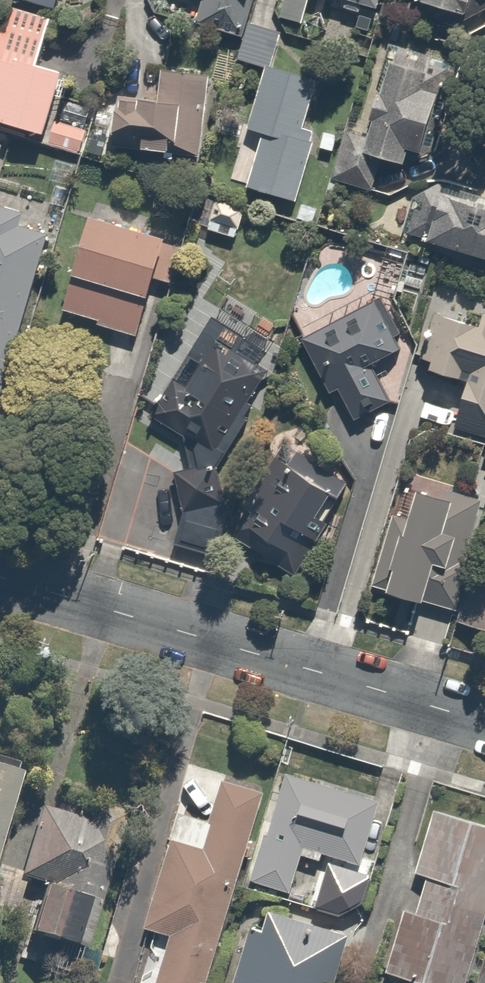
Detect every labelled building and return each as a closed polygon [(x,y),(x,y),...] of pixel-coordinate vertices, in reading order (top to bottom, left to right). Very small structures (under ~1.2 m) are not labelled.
[(16,0),(61,8),(63,0),(17,0),(16,0)] [(194,22),(246,36),(255,0),(200,0),(194,22)] [(382,17),(387,0),(325,0),(382,17)] [(425,14),(468,24),(472,7),(484,11),(484,0),(428,0),(425,14)] [(86,161),(109,95),(42,72),(52,42),(37,37),(43,18),(9,6),(0,30),(0,131),(86,161)] [(374,123),(369,141),(348,135),(336,174),(387,189),(394,166),(414,172),(418,156),(429,159),(443,110),(435,107),(446,70),(395,55),(382,98),(371,95),(364,120),(374,123)] [(322,82),(253,64),(235,131),(264,138),(250,192),(301,206),(320,134),(309,131),(322,82)] [(148,96),(121,94),(116,156),(146,159),(144,184),(189,188),(192,164),(209,165),(216,80),(150,75),(148,96)] [(415,195),(402,237),(484,262),(484,216),(415,195)] [(0,205),(0,404),(50,219),(0,205)] [(175,248),(97,225),(69,318),(147,342),(175,248)] [(391,302),(299,343),(323,397),(333,393),(343,417),(396,394),(387,374),(417,361),(391,302)] [(282,342),(221,307),(189,363),(210,375),(198,394),(171,379),(148,420),(215,459),(282,342)] [(439,309),(427,365),(442,369),(439,381),(467,387),(458,429),(484,435),(484,315),(480,314),(479,318),(439,309)] [(328,521),(348,489),(277,444),(238,506),(253,515),(230,552),(294,592),(335,526),(328,521)] [(425,483),(392,600),(455,617),(451,630),(484,639),(484,566),(475,563),(484,527),(484,500),(425,483)] [(19,940),(37,882),(7,873),(43,758),(0,744),(0,934),(19,940)] [(385,797),(294,769),(258,882),(295,893),(310,845),(365,862),(385,797)] [(187,812),(160,898),(132,889),(118,933),(164,948),(152,982),(217,982),(277,794),(228,778),(215,821),(187,812)] [(95,824),(47,810),(28,874),(60,884),(45,936),(96,952),(137,815),(101,804),(95,824)] [(406,912),(391,974),(429,982),(480,982),(484,962),(484,827),(434,814),(420,871),(437,875),(427,917),(406,912)] [(374,878),(336,866),(322,909),(360,922),(374,878)] [(268,904),(244,982),(347,982),(362,933),(268,904)]
